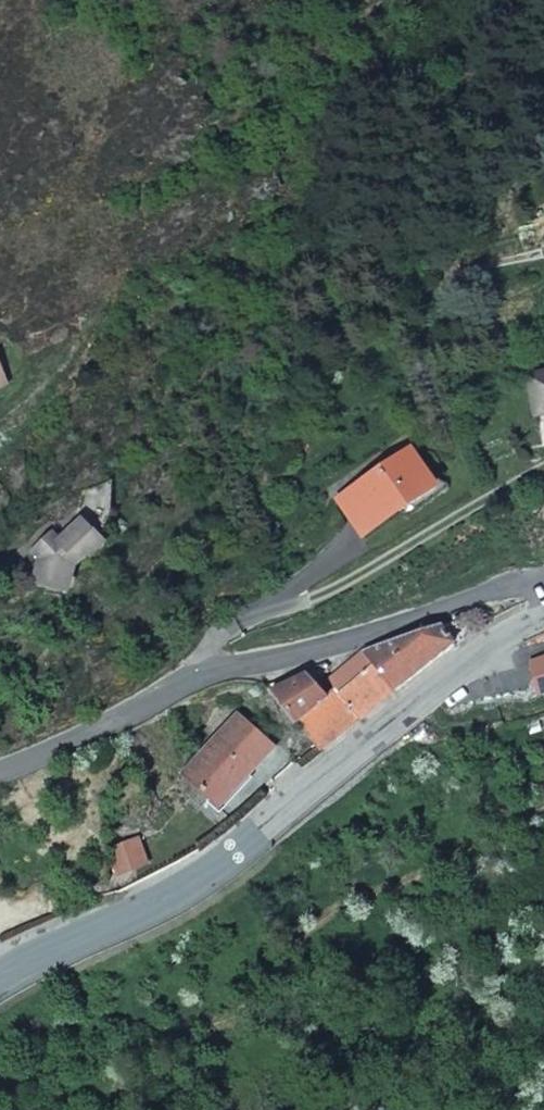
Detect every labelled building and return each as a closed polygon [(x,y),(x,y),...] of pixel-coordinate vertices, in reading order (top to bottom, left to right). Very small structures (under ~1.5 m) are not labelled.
[(529,377),(538,425),(543,424),(543,374),(529,377)] [(340,498),(365,535),(433,487),(408,452),(340,498)] [(65,594),(74,567),(87,555),(90,559),(106,545),(86,521),(61,542),(55,535),(33,553),(40,562),(35,586),(65,594)] [(447,645),(454,640),(441,626),(363,653),(394,691),(447,645)] [(340,693),(361,720),(386,697),(394,691),(363,653),(359,654),(328,679),(336,688),(337,686),(342,691),(340,693)] [(530,663),(538,696),(543,695),(543,658),(530,663)] [(327,695),(308,675),(273,692),(299,724),(301,723),(330,699),(327,695)] [(361,720),(340,693),(342,691),(337,686),(336,688),(327,695),(330,699),(301,723),(321,751),(355,724),(361,720)] [(236,712),(184,770),(216,800),(233,782),(238,787),(275,748),(236,712)] [(221,805),(238,787),(233,782),(216,800),(221,805)] [(138,836),(109,846),(119,872),(147,862),(138,836)]
